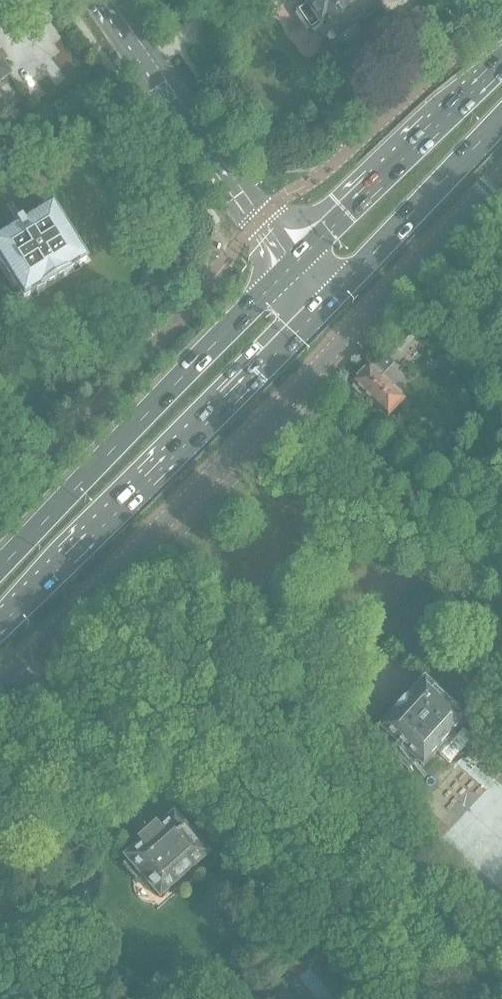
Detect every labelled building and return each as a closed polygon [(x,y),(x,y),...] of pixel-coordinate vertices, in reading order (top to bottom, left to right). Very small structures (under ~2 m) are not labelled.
[(307,3),(307,5),(298,11),(311,30),(320,24),(320,25),(326,21),(338,38),(378,11),(371,0),(312,0),(307,3)] [(0,61),(0,83),(10,76),(0,61)] [(23,130),(15,117),(0,127),(0,145),(7,141),(9,144),(22,135),(20,132),(23,130)] [(31,220),(23,208),(22,209),(17,202),(3,211),(8,218),(6,219),(13,231),(0,239),(0,259),(25,299),(87,260),(53,206),(31,220)] [(374,403),(385,393),(390,387),(381,378),(385,374),(376,365),(372,369),(370,367),(354,382),(356,385),(353,388),(362,397),(365,394),(374,403)] [(466,719),(427,683),(425,681),(410,697),(409,696),(394,713),(394,714),(380,729),(383,731),(374,740),(406,770),(414,761),(421,767),(436,751),(451,765),(473,739),(461,729),(454,736),(452,734),(466,719)] [(202,848),(213,837),(202,825),(191,834),(175,815),(158,828),(156,825),(153,828),(151,828),(149,828),(147,829),(145,831),(143,833),(142,835),(142,837),(139,840),(142,844),(126,857),(129,861),(125,864),(136,878),(140,874),(160,897),(176,883),(181,889),(188,886),(192,883),(197,874),(192,868),(208,854),(202,848)]
